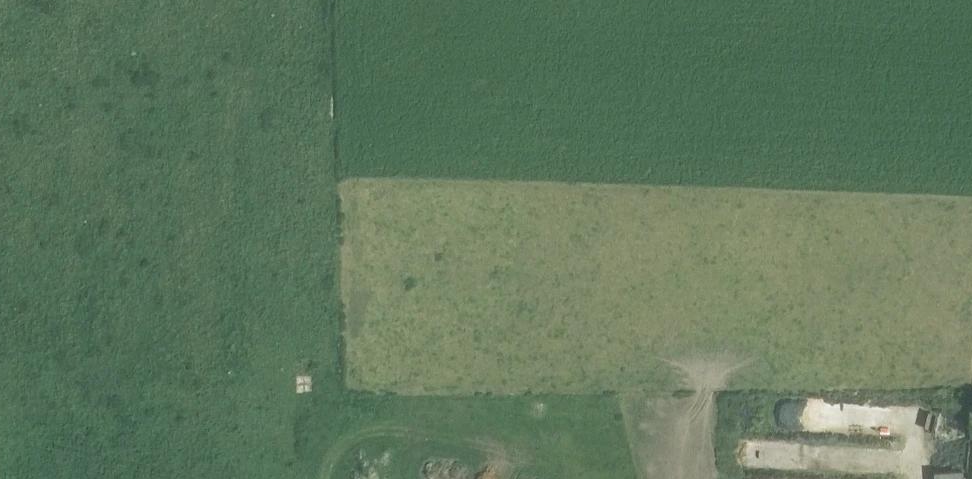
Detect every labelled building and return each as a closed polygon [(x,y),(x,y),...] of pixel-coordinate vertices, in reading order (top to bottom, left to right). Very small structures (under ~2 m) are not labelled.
[(934,471),(935,478),(964,478),(963,469),(934,471)]
